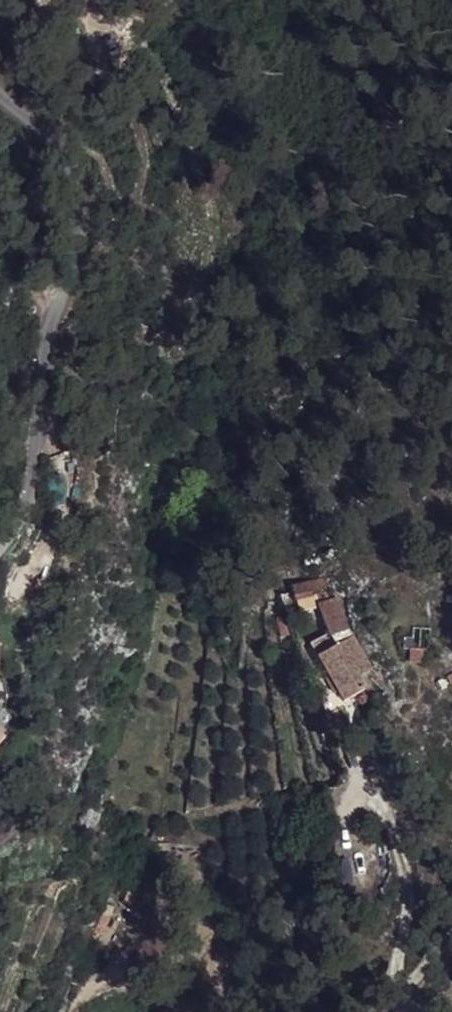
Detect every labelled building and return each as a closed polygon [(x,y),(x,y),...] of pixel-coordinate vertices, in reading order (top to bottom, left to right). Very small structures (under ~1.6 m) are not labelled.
[(308,595),(321,591),(317,577),(279,590),(283,604),(308,595)] [(310,606),(329,601),(326,589),(321,591),(308,595),(310,606)] [(303,680),(320,718),(340,707),(339,703),(356,692),(350,680),(362,673),(339,630),(329,601),(310,606),(319,639),(304,647),(315,673),(303,680)] [(428,644),(384,643),(383,659),(395,659),(396,676),(427,675),(428,644)]
